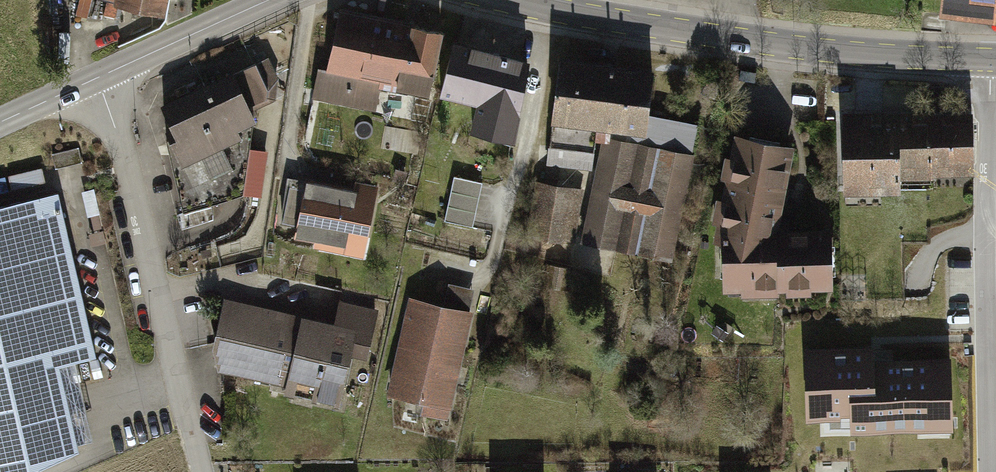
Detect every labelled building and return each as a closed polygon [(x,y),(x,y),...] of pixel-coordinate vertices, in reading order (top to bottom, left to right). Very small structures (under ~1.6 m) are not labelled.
[(164,10),(167,0),(113,0),(164,10)] [(938,17),(995,24),(995,21),(995,0),(940,0),(938,17)] [(442,30),(338,10),(326,71),(319,69),(313,101),(376,114),(381,88),(429,97),(442,30)] [(529,59),(451,42),(439,95),(478,104),(472,132),(511,140),(529,59)] [(268,58),(157,102),(173,141),(164,144),(184,215),(244,195),(260,200),(270,153),(252,148),(257,129),(253,115),(285,102),(268,58)] [(653,71),(559,59),(552,123),(646,134),(653,71)] [(969,107),(840,110),(845,195),(901,193),(900,177),(975,173),(969,107)] [(795,143),(732,133),(710,246),(718,248),(725,290),(833,292),(829,232),(779,227),(795,143)] [(690,155),(602,139),(582,244),(672,261),(690,155)] [(549,144),(547,162),(592,169),(595,151),(549,144)] [(379,190),(298,175),(286,239),(366,255),(379,190)] [(483,185),(454,178),(444,221),(473,228),(483,185)] [(580,189),(533,182),(524,236),(570,244),(580,189)] [(54,194),(0,206),(0,471),(15,471),(32,468),(74,448),(54,363),(92,354),(54,194)] [(570,270),(546,264),(541,287),(565,292),(570,270)] [(330,319),(226,295),(208,373),(339,403),(344,382),(360,386),(378,306),(336,296),(330,319)] [(471,312),(407,298),(386,392),(423,400),(420,413),(447,419),(471,312)] [(876,341),(804,342),(805,419),(828,419),(828,435),(941,433),(957,433),(956,349),(876,350),(876,341)]
